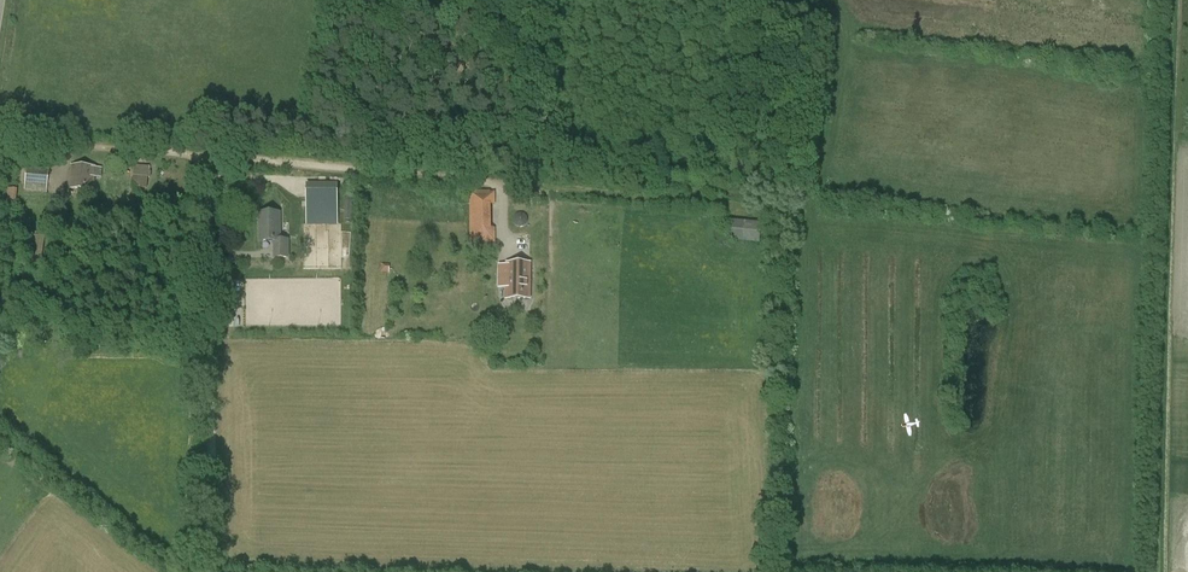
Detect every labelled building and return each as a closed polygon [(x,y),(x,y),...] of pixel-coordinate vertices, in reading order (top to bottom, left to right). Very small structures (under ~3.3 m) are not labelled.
[(134,165),(133,175),(132,187),(133,187),(140,188),(147,188),(149,166),(147,166),(134,165)] [(94,191),(95,167),(71,166),(69,189),(94,191)] [(47,194),(49,169),(27,167),(24,191),(30,192),(30,193),(47,194)] [(329,222),(337,221),(336,181),(307,181),(307,212),(329,211),(329,222)] [(469,243),(495,243),(495,228),(491,228),(491,206),(495,206),(495,191),(469,192),(469,243)] [(260,242),(273,241),(274,258),(290,258),(289,239),(280,239),(279,214),(259,214),(260,242)] [(735,241),(763,242),(764,221),(735,220),(735,241)] [(337,257),(353,257),(354,232),(338,231),(337,257)] [(507,264),(507,265),(498,265),(498,288),(507,288),(507,298),(529,298),(529,264),(507,264)]
